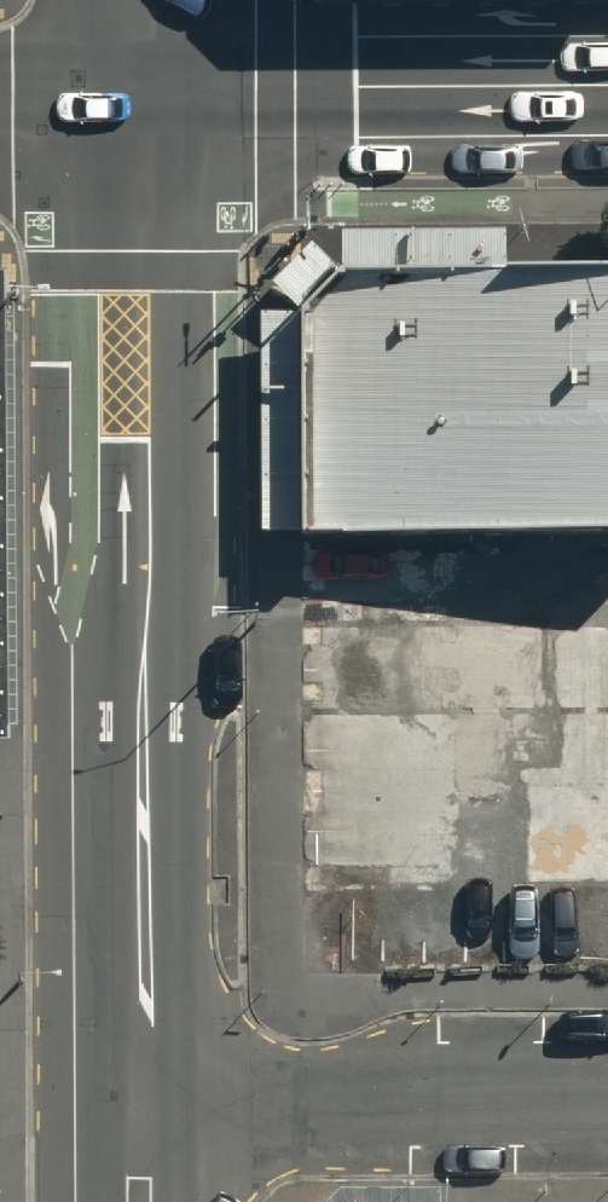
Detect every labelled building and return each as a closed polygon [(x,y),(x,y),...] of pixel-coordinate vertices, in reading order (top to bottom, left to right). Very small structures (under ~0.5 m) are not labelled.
[(344,274),(305,315),(307,536),(607,535),(607,271),(344,274)]
